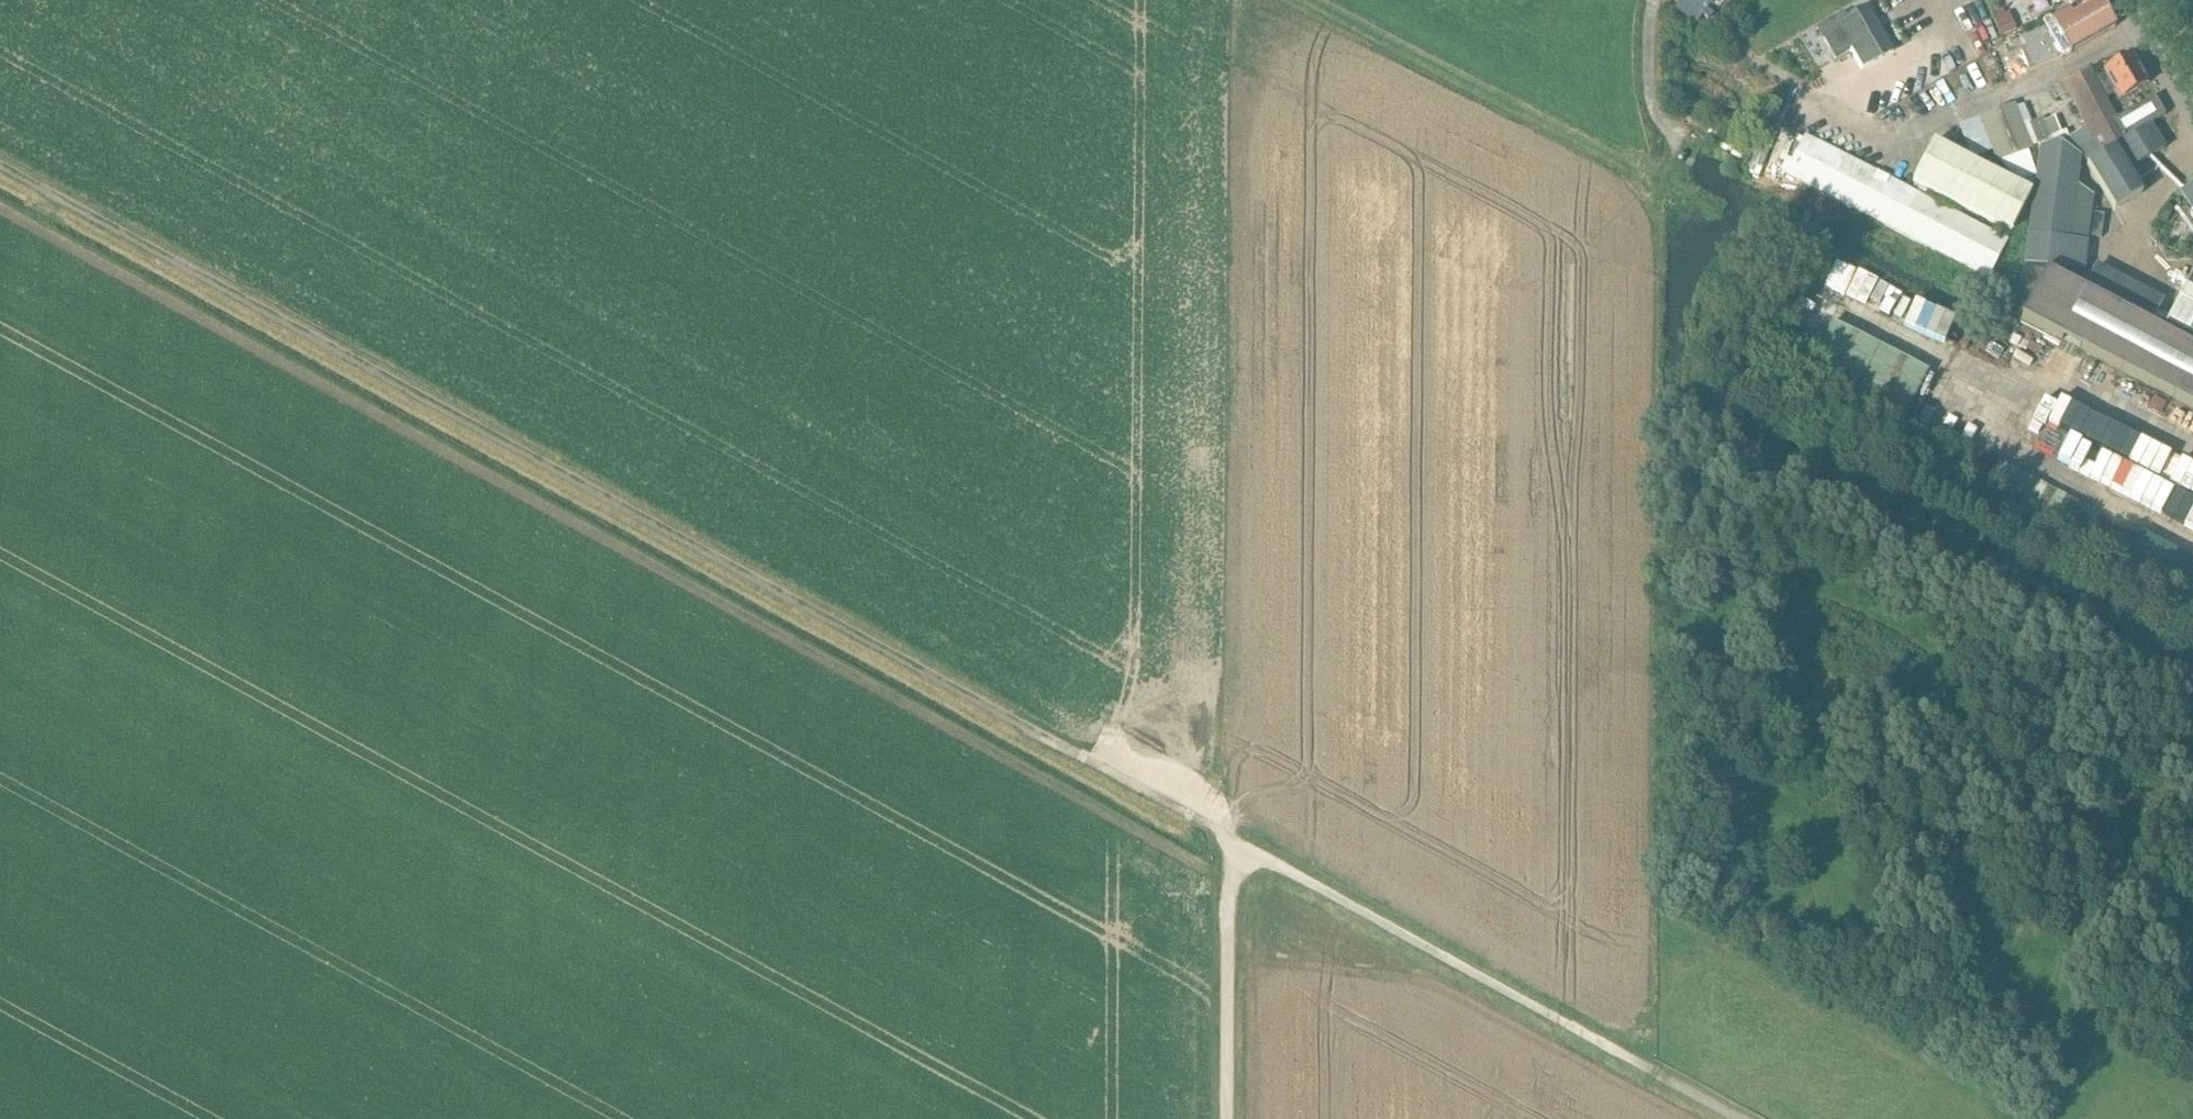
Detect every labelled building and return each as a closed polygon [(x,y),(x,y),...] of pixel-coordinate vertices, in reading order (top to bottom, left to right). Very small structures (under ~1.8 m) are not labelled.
[(2077,14),(2077,15),(2078,16),(2100,4),(2097,0),(2069,0),(2077,14)] [(2078,16),(2077,15),(2071,18),(2067,11),(2050,22),(2069,55),(2114,28),(2100,4),(2078,16)] [(1859,71),(1892,52),(1867,8),(1847,20),(1844,14),(1817,30),(1835,62),(1849,54),(1859,71)] [(2009,8),(1995,14),(2001,28),(2001,29),(2005,37),(2019,31),(2015,23),(2009,8)] [(2019,31),(2005,37),(2009,47),(2023,41),(2019,31)] [(2148,86),(2132,56),(2103,73),(2104,74),(2093,80),(2089,72),(2061,87),(2084,129),(2059,143),(2055,141),(2039,147),(2036,174),(2035,181),(2031,204),(2023,267),(2084,274),(2088,237),(2102,238),(2104,215),(2091,213),(2092,197),(2078,188),(2081,160),(2085,158),(2088,164),(2086,165),(2113,212),(2142,194),(2128,170),(2150,157),(2164,149),(2150,124),(2165,115),(2154,97),(2116,120),(2106,102),(2115,97),(2118,103),(2148,86)] [(1978,117),(1958,126),(1971,160),(1992,151),(1996,163),(2032,148),(2032,147),(2037,144),(2037,143),(2040,142),(2044,140),(2049,137),(2051,136),(2044,121),(2043,118),(2042,119),(2037,121),(2029,123),(2023,126),(2017,110),(2014,105),(1979,119),(1978,117)] [(2055,117),(2044,121),(2051,136),(2061,132),(2055,117)] [(2009,239),(1806,135),(1784,177),(1987,281),(2009,239)] [(1911,187),(2010,237),(2032,194),(1932,144),(1911,187)] [(2184,194),(2192,206),(2192,187),(2184,194)] [(2192,273),(2162,332),(2046,272),(2021,319),(2192,408),(2192,273)] [(1929,373),(1831,322),(1804,373),(1903,424),(1929,373)]
